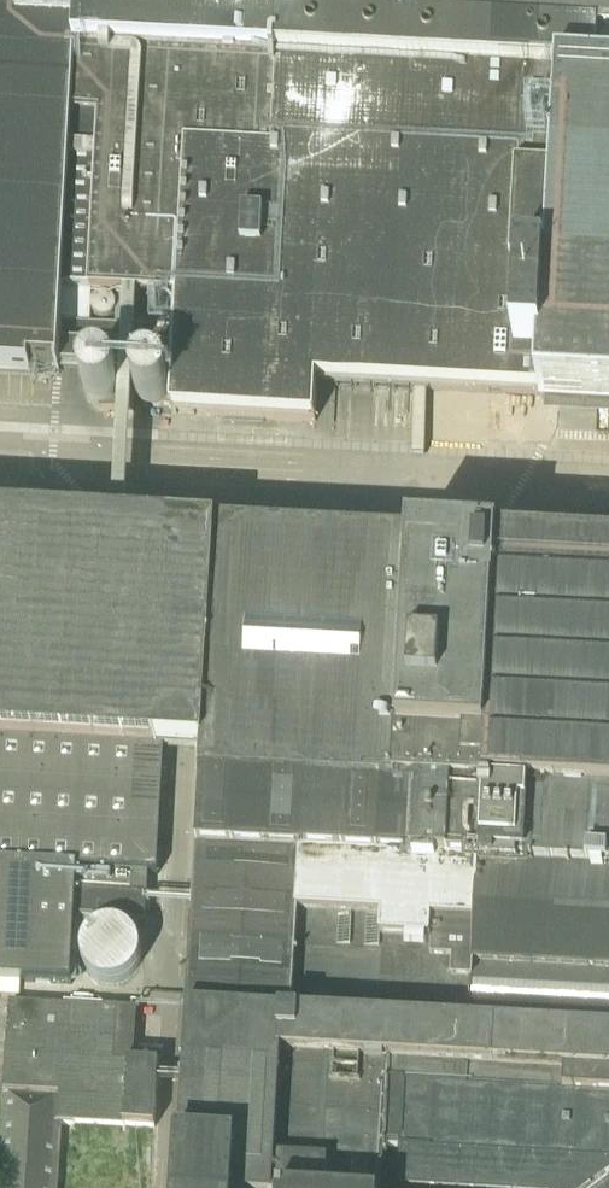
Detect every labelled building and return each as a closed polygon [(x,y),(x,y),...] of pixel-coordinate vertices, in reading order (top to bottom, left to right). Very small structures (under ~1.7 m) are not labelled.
[(29,371),(30,364),(59,367),(70,120),(102,121),(92,295),(179,300),(172,414),(316,422),(318,384),(545,397),(608,400),(608,0),(0,0),(0,369),(29,371)] [(51,442),(0,441),(0,478),(50,479),(51,442)] [(0,521),(0,740),(124,747),(150,749),(157,749),(195,751),(205,752),(189,1016),(185,1149),(182,1187),(608,1187),(608,552),(547,548),(542,550),(473,547),(416,545),(410,543),(374,543),(259,536),(251,535),(221,534),(215,533),(208,533),(0,521)] [(114,968),(143,970),(146,925),(149,893),(80,888),(77,920),(80,920),(75,984),(112,986),(114,968)] [(61,1096),(60,1127),(156,1132),(160,1063),(117,1061),(120,1011),(9,1005),(4,1093),(61,1096)] [(56,1186),(60,1127),(61,1096),(4,1093),(0,1170),(0,1187),(56,1187),(56,1186)]
